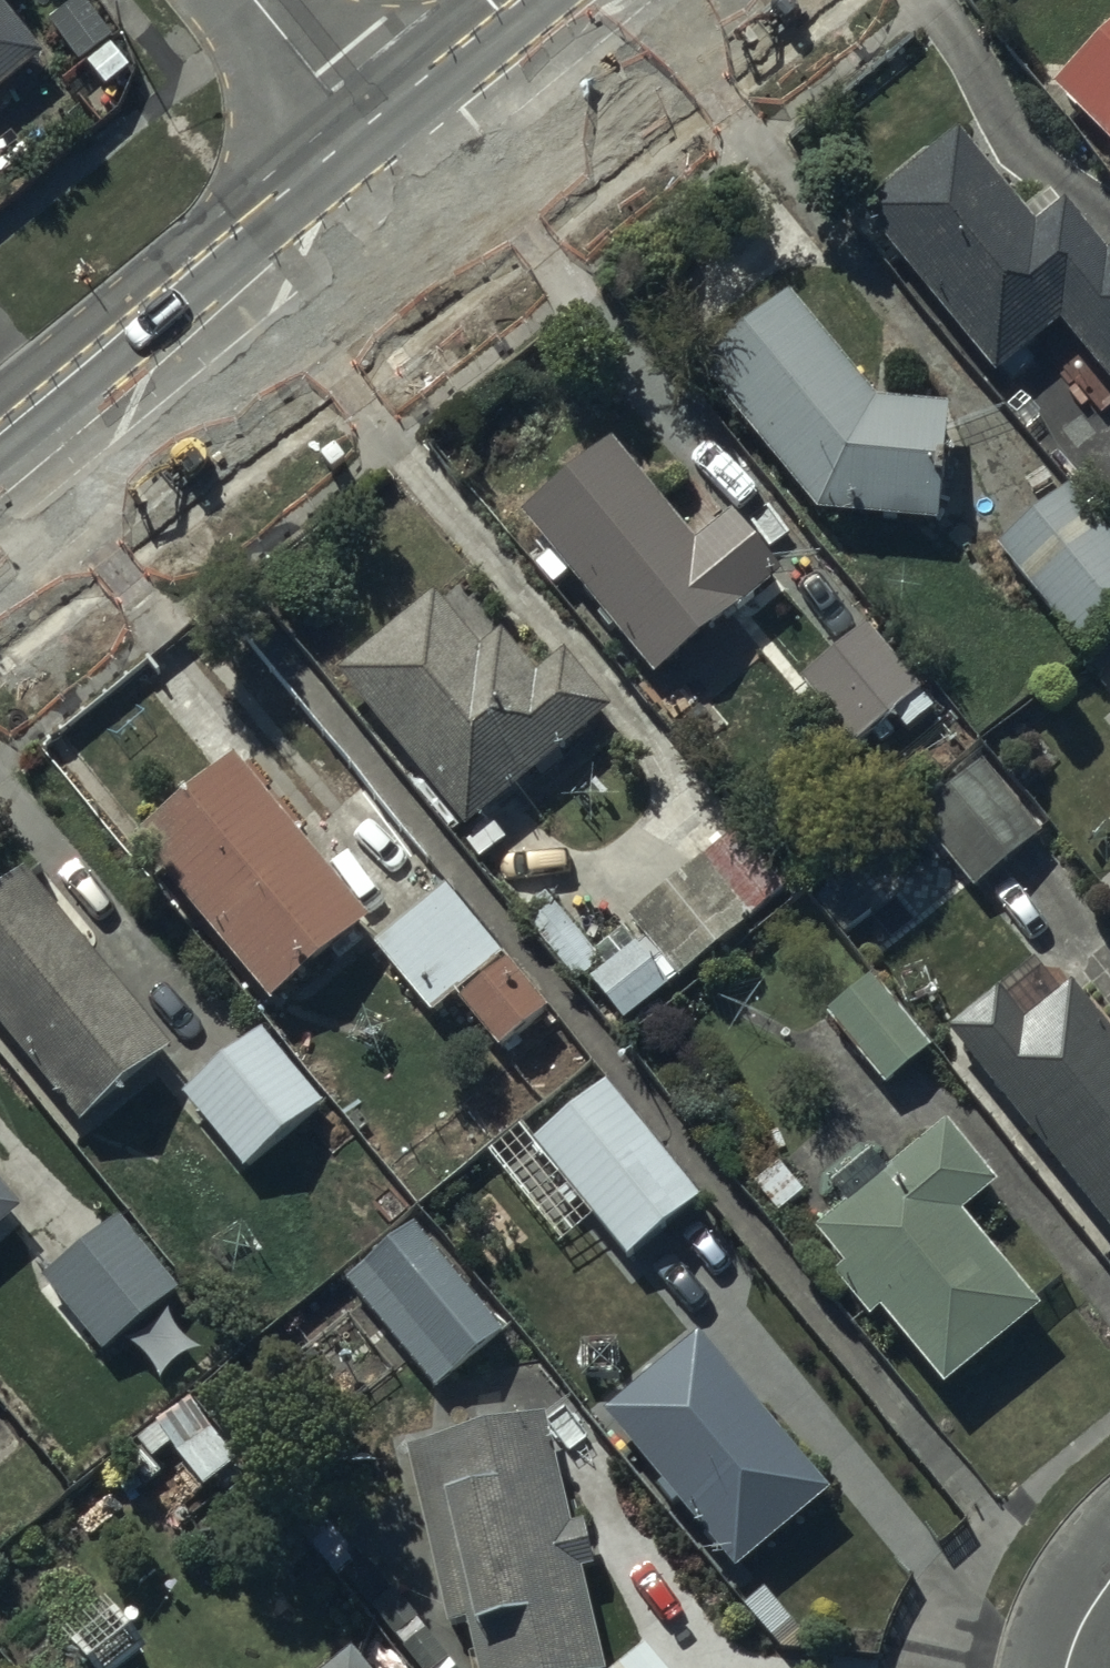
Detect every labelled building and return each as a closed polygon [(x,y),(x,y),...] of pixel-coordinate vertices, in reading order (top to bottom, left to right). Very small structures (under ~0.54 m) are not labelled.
[(42,61),(0,11),(0,96),(42,61)] [(1050,92),(1109,151),(1109,32),(1050,92)] [(863,213),(996,381),(1003,375),(1011,385),(1036,364),(1030,356),(1063,330),(1109,390),(1109,254),(1107,257),(1067,206),(1038,229),(962,134),(863,213)] [(790,300),(699,373),(818,521),(941,529),(948,410),(875,406),(790,300)] [(694,547),(614,448),(524,517),(653,682),(781,582),(731,518),(694,547)] [(999,550),(1086,659),(1109,640),(1109,537),(1073,491),(999,550)] [(436,598),(339,676),(467,834),(612,718),(562,656),(537,677),(503,636),(481,654),(436,598)] [(872,629),(804,680),(855,748),(895,718),(908,736),(936,714),(872,629)] [(244,756),(136,844),(270,1009),(370,927),(296,837),(305,830),(244,756)] [(982,763),(914,817),(974,892),(1042,839),(982,763)] [(789,893),(739,835),(629,924),(644,943),(637,948),(625,932),(597,955),(549,896),(521,918),(577,988),(596,973),(597,975),(589,982),(625,1027),(753,925),(752,922),(789,893)] [(0,901),(0,1033),(79,1134),(171,1061),(29,879),(0,901)] [(502,960),(446,891),(374,950),(430,1019),(502,960)] [(548,1013),(507,965),(459,1005),(500,1054),(548,1013)] [(872,977),(824,1016),(885,1090),(933,1051),(872,977)] [(951,1036),(1109,1236),(1109,1036),(1074,990),(1027,1027),(1002,995),(951,1036)] [(323,1111),(261,1036),(184,1100),(246,1175),(323,1111)] [(608,1087),(534,1146),(628,1263),(701,1205),(608,1087)] [(1002,1192),(947,1128),(889,1177),(870,1154),(828,1190),(845,1210),(817,1234),(847,1270),(834,1281),(872,1325),(882,1317),(949,1396),(1045,1315),(966,1222),(1002,1192)] [(0,1187),(0,1234),(24,1213),(0,1187)] [(112,1222),(42,1278),(107,1359),(177,1303),(112,1222)] [(504,1339),(413,1230),(346,1286),(437,1395),(504,1339)] [(701,1340),(608,1417),(735,1578),(832,1501),(701,1340)] [(408,1450),(449,1631),(468,1627),(477,1667),(600,1667),(579,1574),(591,1571),(581,1525),(570,1528),(545,1419),(408,1450)]
